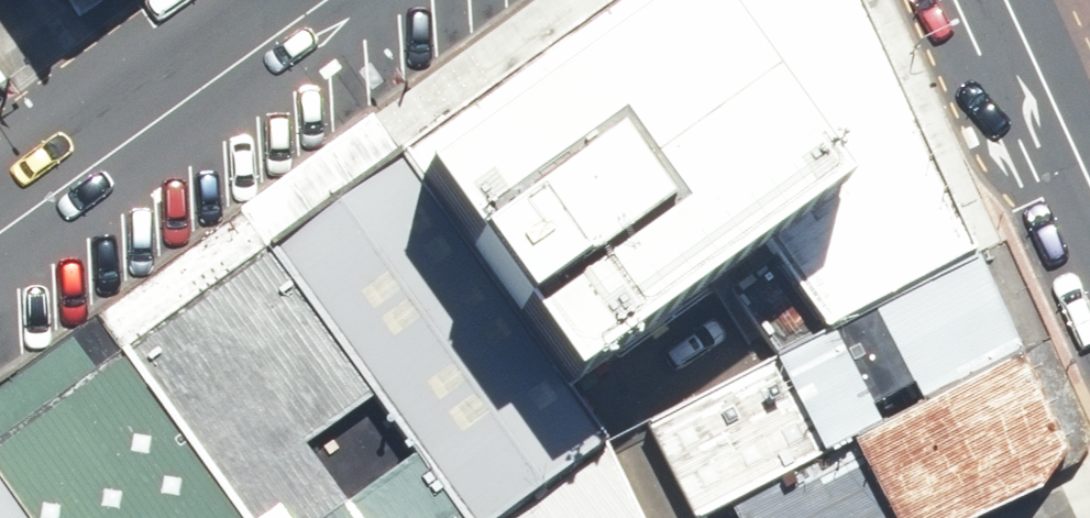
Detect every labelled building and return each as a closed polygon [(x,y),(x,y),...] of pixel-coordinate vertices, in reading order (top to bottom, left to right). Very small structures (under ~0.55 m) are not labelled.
[(57,12),(74,0),(49,0),(57,12)] [(385,141),(410,173),(658,0),(584,0),(385,141)] [(561,381),(756,243),(832,189),(696,0),(658,0),(410,173),(561,381)] [(756,243),(817,327),(966,251),(848,0),(696,0),(832,189),(756,243)] [(252,239),(257,245),(453,517),(636,517),(597,434),(561,381),(410,173),(385,141),(252,239)] [(257,245),(111,346),(235,517),(453,517),(257,245)] [(1012,347),(966,251),(817,327),(638,420),(687,517),(722,499),(843,436),(1012,347)] [(111,346),(0,422),(0,496),(16,517),(235,517),(111,346)] [(1012,347),(843,436),(885,517),(964,517),(1029,487),(1057,448),(1012,347)] [(843,436),(722,499),(731,517),(885,517),(843,436)] [(0,496),(0,517),(16,517),(0,496)]
